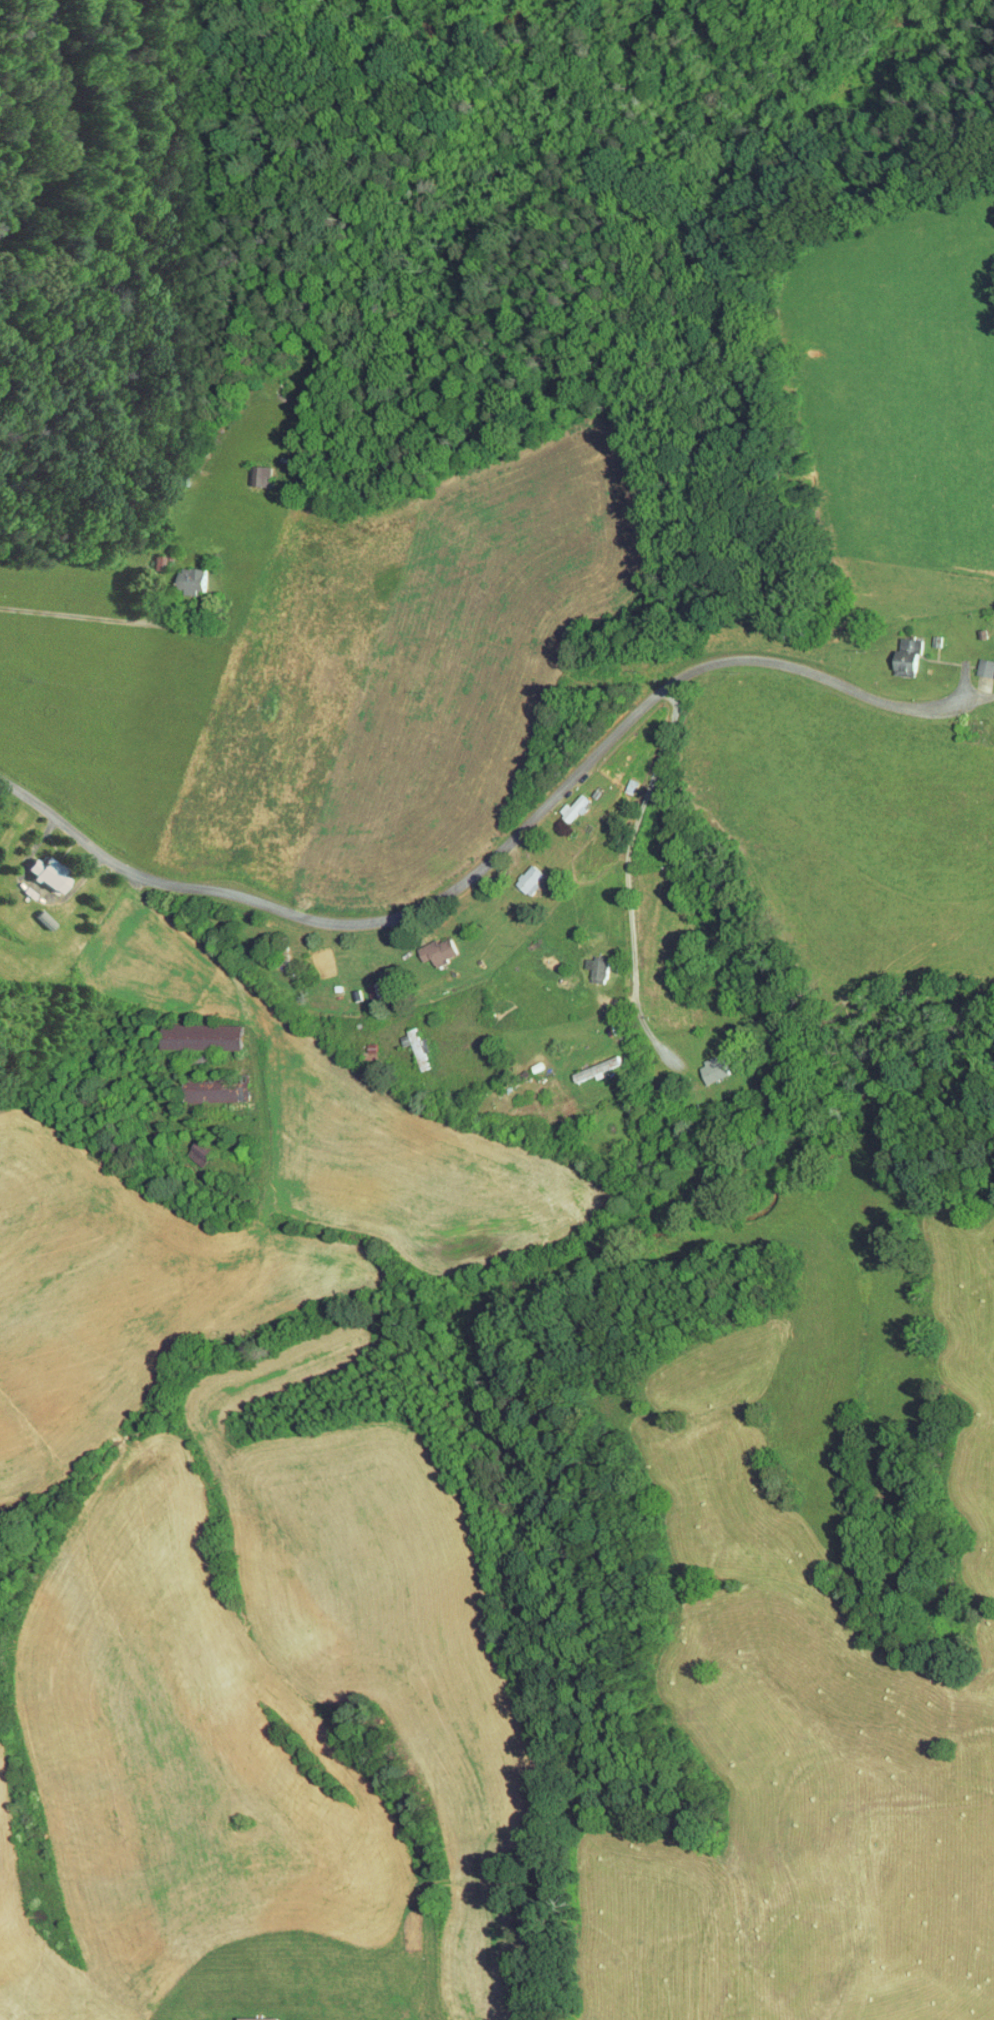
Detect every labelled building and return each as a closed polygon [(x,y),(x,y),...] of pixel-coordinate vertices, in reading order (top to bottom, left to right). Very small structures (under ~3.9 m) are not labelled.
[(256,481),(257,461),(239,460),(238,480),(256,481)] [(186,588),(187,564),(164,563),(163,587),(186,588)] [(963,668),(980,672),(983,655),(966,652),(963,668)] [(993,675),(993,653),(991,652),(989,662),(984,661),(982,672),(993,675)] [(557,795),(549,805),(563,817),(582,794),(573,787),(563,800),(557,795)] [(26,852),(19,863),(26,868),(25,870),(53,889),(63,873),(56,867),(59,862),(40,849),(35,858),(26,852)] [(508,877),(523,888),(538,867),(523,857),(508,877)] [(410,942),(415,956),(424,952),(427,959),(452,948),(443,928),(410,942)] [(574,962),(582,962),(582,973),(599,974),(600,952),(574,951),(574,962)] [(236,1044),(237,1019),(155,1017),(155,1042),(236,1044)] [(396,1024),(397,1029),(389,1031),(392,1040),(402,1037),(410,1061),(418,1058),(407,1020),(396,1024)] [(698,1079),(724,1068),(715,1047),(690,1058),(698,1079)] [(589,1068),(590,1073),(598,1070),(596,1064),(615,1057),(612,1049),(565,1067),(568,1076),(589,1068)] [(176,1147),(192,1162),(204,1150),(188,1135),(176,1147)]
